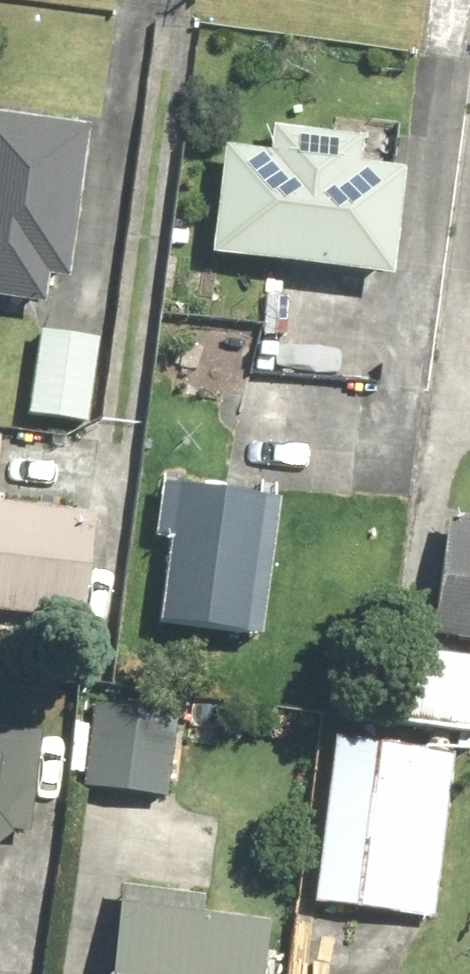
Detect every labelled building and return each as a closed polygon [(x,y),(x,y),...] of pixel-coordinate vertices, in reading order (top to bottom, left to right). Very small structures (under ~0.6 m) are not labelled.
[(0,118),(0,300),(75,309),(95,129),(0,118)] [(282,128),(278,155),(235,150),(223,260),(402,281),(415,171),(370,166),(373,139),(282,128)] [(348,384),(354,346),(310,340),(312,323),(260,316),(243,437),(300,446),(302,430),(320,433),(327,381),(348,384)] [(105,336),(81,334),(82,322),(58,320),(57,332),(40,331),(33,420),(98,425),(105,336)] [(99,623),(109,514),(7,504),(14,433),(0,432),(0,614),(99,623)] [(291,501),(191,490),(192,482),(172,479),(165,541),(181,542),(172,626),(275,638),(291,501)] [(452,529),(442,640),(469,642),(469,530),(452,529)] [(424,656),(418,730),(469,734),(469,660),(424,656)] [(176,803),(183,701),(92,695),(85,796),(176,803)] [(3,855),(23,856),(24,838),(45,840),(52,729),(0,726),(0,897),(3,855)] [(463,748),(338,737),(322,913),(447,924),(463,748)] [(282,927),(134,906),(124,973),(275,973),(282,927)]
